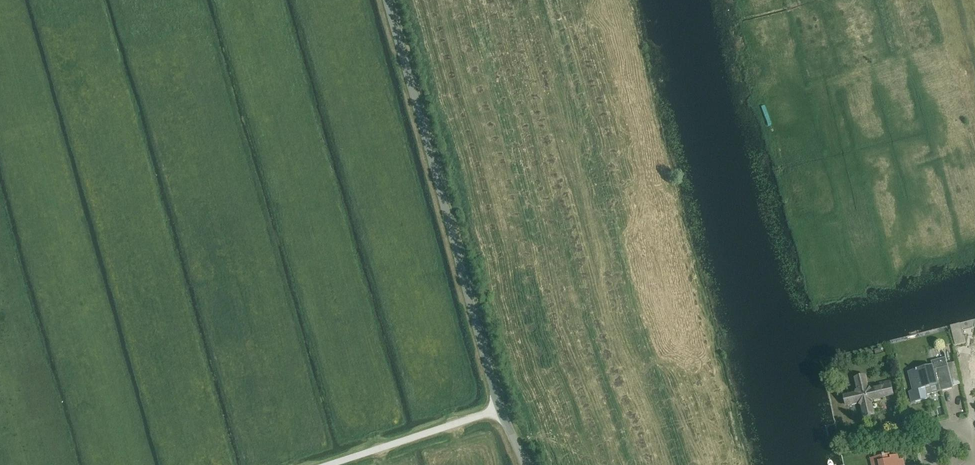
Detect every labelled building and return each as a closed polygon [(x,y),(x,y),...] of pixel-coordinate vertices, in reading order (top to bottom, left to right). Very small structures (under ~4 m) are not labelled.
[(960,324),(950,326),(956,346),(965,343),(960,324)] [(948,365),(934,369),(933,365),(908,372),(912,391),(908,392),(911,402),(928,398),(927,394),(954,388),(948,365)] [(894,395),(890,381),(880,383),(881,387),(871,389),(868,387),(865,375),(855,378),(857,388),(854,394),(844,396),(846,406),(856,404),(860,407),(862,418),(877,414),(874,403),(876,399),(894,395)] [(904,459),(899,460),(898,455),(890,456),(890,454),(870,458),(871,464),(905,464),(904,459)]
